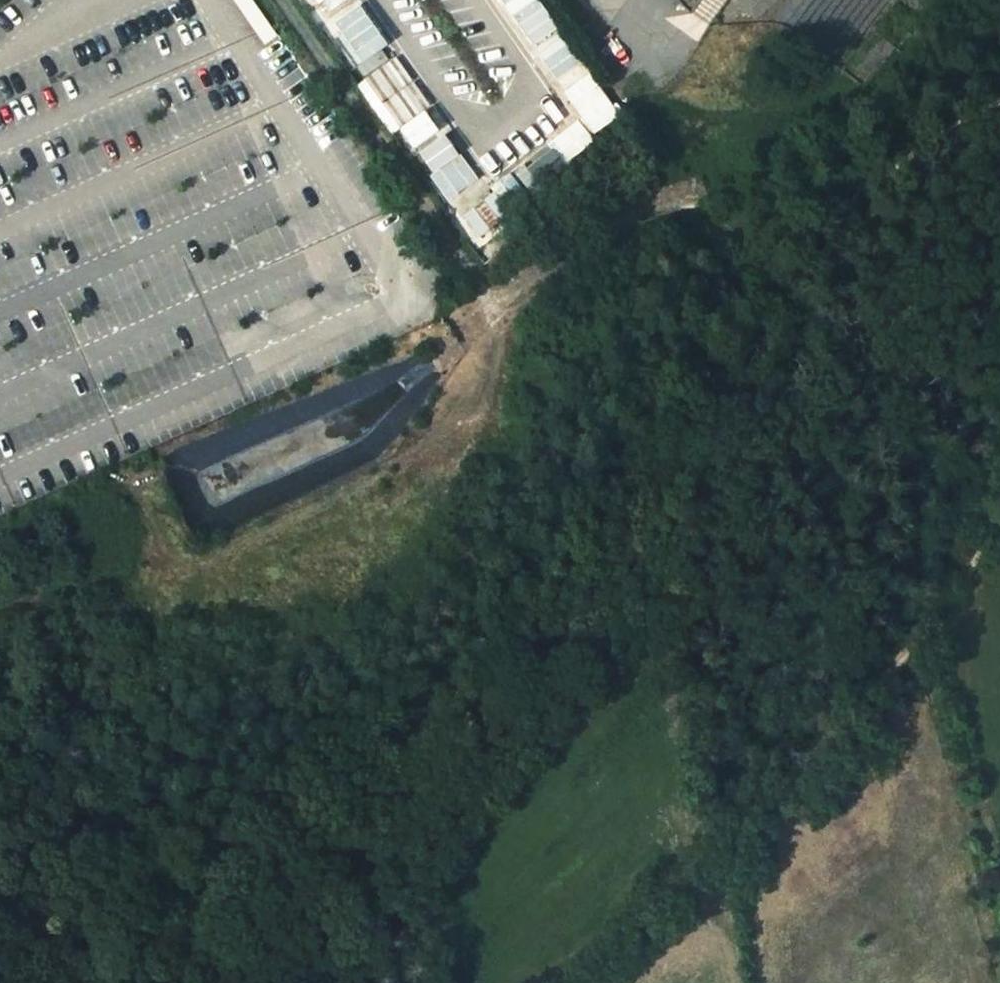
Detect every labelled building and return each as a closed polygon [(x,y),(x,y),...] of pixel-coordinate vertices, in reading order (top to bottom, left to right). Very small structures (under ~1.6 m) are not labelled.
[(366,0),(296,0),(305,15),(310,12),(328,43),(341,36),(438,202),(473,182),(366,0)] [(619,122),(542,0),(495,0),(572,123),(552,136),(565,156),(619,122)] [(479,235),(542,191),(536,182),(564,163),(554,148),(463,211),(479,235)]
